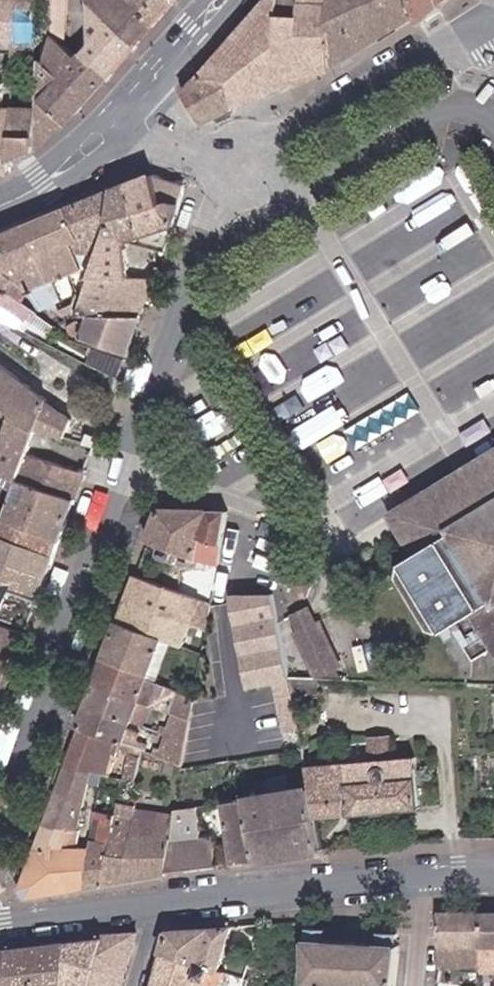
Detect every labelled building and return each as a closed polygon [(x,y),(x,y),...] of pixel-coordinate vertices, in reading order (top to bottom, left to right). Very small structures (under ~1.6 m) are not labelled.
[(20,4),(18,40),(10,44),(10,73),(29,75),(34,3),(29,3),(29,0),(0,0),(0,3),(20,4)] [(45,26),(39,55),(45,56),(43,68),(37,67),(34,113),(31,154),(76,110),(104,79),(78,56),(76,58),(61,45),(65,0),(46,0),(45,26)] [(104,79),(134,46),(111,24),(130,1),(129,0),(86,0),(85,1),(88,44),(78,56),(104,79)] [(130,1),(111,24),(134,46),(171,6),(169,0),(129,0),(130,1)] [(226,48),(197,80),(229,88),(234,109),(275,91),(277,20),(279,21),(279,0),(270,0),(226,48)] [(279,21),(277,20),(275,91),(304,78),(328,67),(328,5),(308,4),(308,0),(279,0),(279,21)] [(308,4),(328,5),(328,67),(413,15),(401,2),(404,0),(308,0),(308,4)] [(401,2),(413,15),(419,22),(443,0),(404,0),(401,2)] [(10,44),(18,40),(20,4),(0,3),(0,43),(10,44)] [(229,88),(197,80),(183,95),(202,123),(234,109),(229,88)] [(5,173),(6,163),(9,112),(1,112),(2,93),(1,86),(0,83),(0,173),(5,173)] [(6,163),(31,154),(34,113),(31,113),(32,96),(23,96),(23,113),(9,112),(6,163)] [(177,206),(176,206),(169,203),(164,209),(149,177),(108,194),(101,236),(128,240),(127,245),(132,243),(169,229),(177,206)] [(176,206),(180,186),(149,177),(164,209),(169,203),(176,206)] [(101,236),(108,194),(67,210),(81,244),(72,249),(76,259),(98,258),(90,280),(126,282),(126,272),(127,245),(128,240),(101,236)] [(81,244),(67,210),(26,227),(56,299),(68,324),(73,337),(80,339),(72,323),(75,301),(68,285),(84,278),(76,259),(72,249),(81,244)] [(26,227),(0,238),(0,291),(21,306),(31,312),(39,307),(41,311),(49,306),(48,303),(56,299),(26,227)] [(150,283),(154,274),(126,272),(126,282),(150,283)] [(137,320),(150,283),(126,282),(90,280),(78,318),(88,318),(137,320)] [(0,291),(0,313),(3,310),(13,317),(21,306),(0,291)] [(88,318),(80,339),(124,358),(137,320),(88,318)] [(375,344),(280,396),(306,443),(376,404),(361,378),(386,364),(375,344)] [(122,363),(95,352),(88,371),(114,385),(122,363)] [(13,411),(10,420),(37,430),(65,440),(74,421),(0,364),(0,399),(13,411)] [(411,390),(347,431),(358,449),(422,408),(411,390)] [(10,420),(13,411),(0,399),(0,413),(9,420),(2,438),(0,437),(0,471),(7,475),(20,481),(72,501),(81,477),(27,456),(37,430),(10,420)] [(86,436),(82,447),(90,450),(94,439),(86,436)] [(452,476),(386,516),(411,558),(428,547),(411,522),(428,510),(439,514),(445,503),(450,494),(459,484),(469,476),(480,469),(490,466),(493,464),(493,450),(452,476)] [(469,476),(459,484),(450,494),(445,503),(439,514),(428,510),(411,522),(428,547),(411,558),(398,566),(396,580),(426,630),(442,634),(455,627),(460,636),(461,635),(493,636),(493,464),(490,466),(480,469),(469,476)] [(0,471),(0,480),(13,488),(1,524),(57,546),(72,501),(20,481),(7,475),(0,471)] [(0,480),(0,536),(53,557),(57,546),(1,524),(13,488),(0,480)] [(225,512),(157,510),(146,544),(154,548),(154,554),(158,561),(164,559),(172,562),(176,554),(187,558),(195,537),(220,545),(225,512)] [(53,557),(0,536),(0,583),(19,591),(38,598),(53,557)] [(196,602),(132,579),(123,605),(186,628),(196,602)] [(35,605),(17,597),(19,591),(0,583),(0,621),(26,632),(35,605)] [(296,703),(274,594),(230,592),(246,688),(273,684),(275,705),(296,703)] [(186,628),(123,605),(115,624),(158,641),(178,648),(186,628)] [(297,646),(321,682),(338,671),(314,635),(317,632),(309,619),(294,629),(302,642),(297,646)] [(158,641),(115,624),(102,660),(146,676),(158,641)] [(16,633),(0,627),(0,682),(16,633)] [(314,635),(338,671),(342,668),(319,631),(317,632),(314,635)] [(24,636),(16,633),(0,682),(0,696),(3,697),(24,636)] [(461,635),(460,636),(468,649),(484,640),(493,655),(493,636),(461,635)] [(146,676),(102,660),(91,688),(136,703),(144,681),(146,676)] [(144,681),(136,703),(169,715),(190,723),(191,719),(193,698),(144,681)] [(303,681),(292,681),(294,694),(304,692),(303,681)] [(136,703),(91,688),(84,707),(129,724),(136,703)] [(232,865),(321,851),(316,819),(306,762),(302,738),(301,730),(296,703),(282,705),(298,792),(284,794),(282,786),(277,781),(269,783),(265,789),(266,797),(222,804),(232,865)] [(129,724),(84,707),(76,728),(98,736),(121,745),(129,724)] [(190,723),(169,715),(164,729),(158,727),(155,734),(161,736),(185,745),(187,730),(190,723)] [(98,736),(76,728),(63,765),(90,772),(98,736)] [(301,730),(302,738),(309,737),(308,730),(301,730)] [(185,745),(161,736),(157,750),(150,748),(148,755),(182,766),(185,745)] [(345,762),(351,815),(417,806),(412,756),(391,758),(389,740),(369,742),(370,759),(345,762)] [(140,752),(132,749),(130,756),(139,758),(140,752)] [(316,819),(351,815),(345,762),(314,765),(313,760),(306,762),(316,819)] [(90,772),(63,765),(33,843),(16,890),(25,898),(77,889),(86,849),(76,846),(80,827),(78,826),(87,784),(90,772)] [(103,774),(90,772),(87,784),(101,787),(103,774)] [(122,779),(103,774),(101,787),(119,791),(122,779)] [(134,780),(122,779),(119,791),(117,801),(124,801),(128,802),(134,780)] [(184,787),(178,785),(173,817),(172,822),(178,822),(181,819),(186,789),(184,787)] [(129,837),(118,883),(163,876),(164,872),(169,842),(172,822),(173,817),(135,810),(129,837)] [(86,849),(77,889),(97,886),(108,834),(111,822),(105,820),(104,826),(99,825),(95,841),(88,840),(86,849)] [(108,834),(97,886),(118,883),(129,837),(108,834)] [(164,872),(214,868),(208,838),(169,842),(164,872)] [(479,953),(480,914),(438,914),(437,972),(464,972),(464,952),(479,953)] [(480,914),(479,953),(479,973),(493,973),(493,914),(480,914)] [(233,923),(166,927),(149,985),(191,985),(197,966),(217,972),(233,923)] [(297,964),(297,982),(354,985),(393,985),(396,947),(392,947),(393,934),(375,932),(374,945),(322,941),(322,929),(305,928),(304,939),(301,939),(300,964),(297,964)] [(135,934),(102,934),(101,939),(65,944),(63,985),(119,985),(135,934)] [(65,944),(5,951),(4,985),(63,985),(65,944)] [(479,973),(479,953),(464,952),(464,972),(463,979),(479,979),(479,973)]
